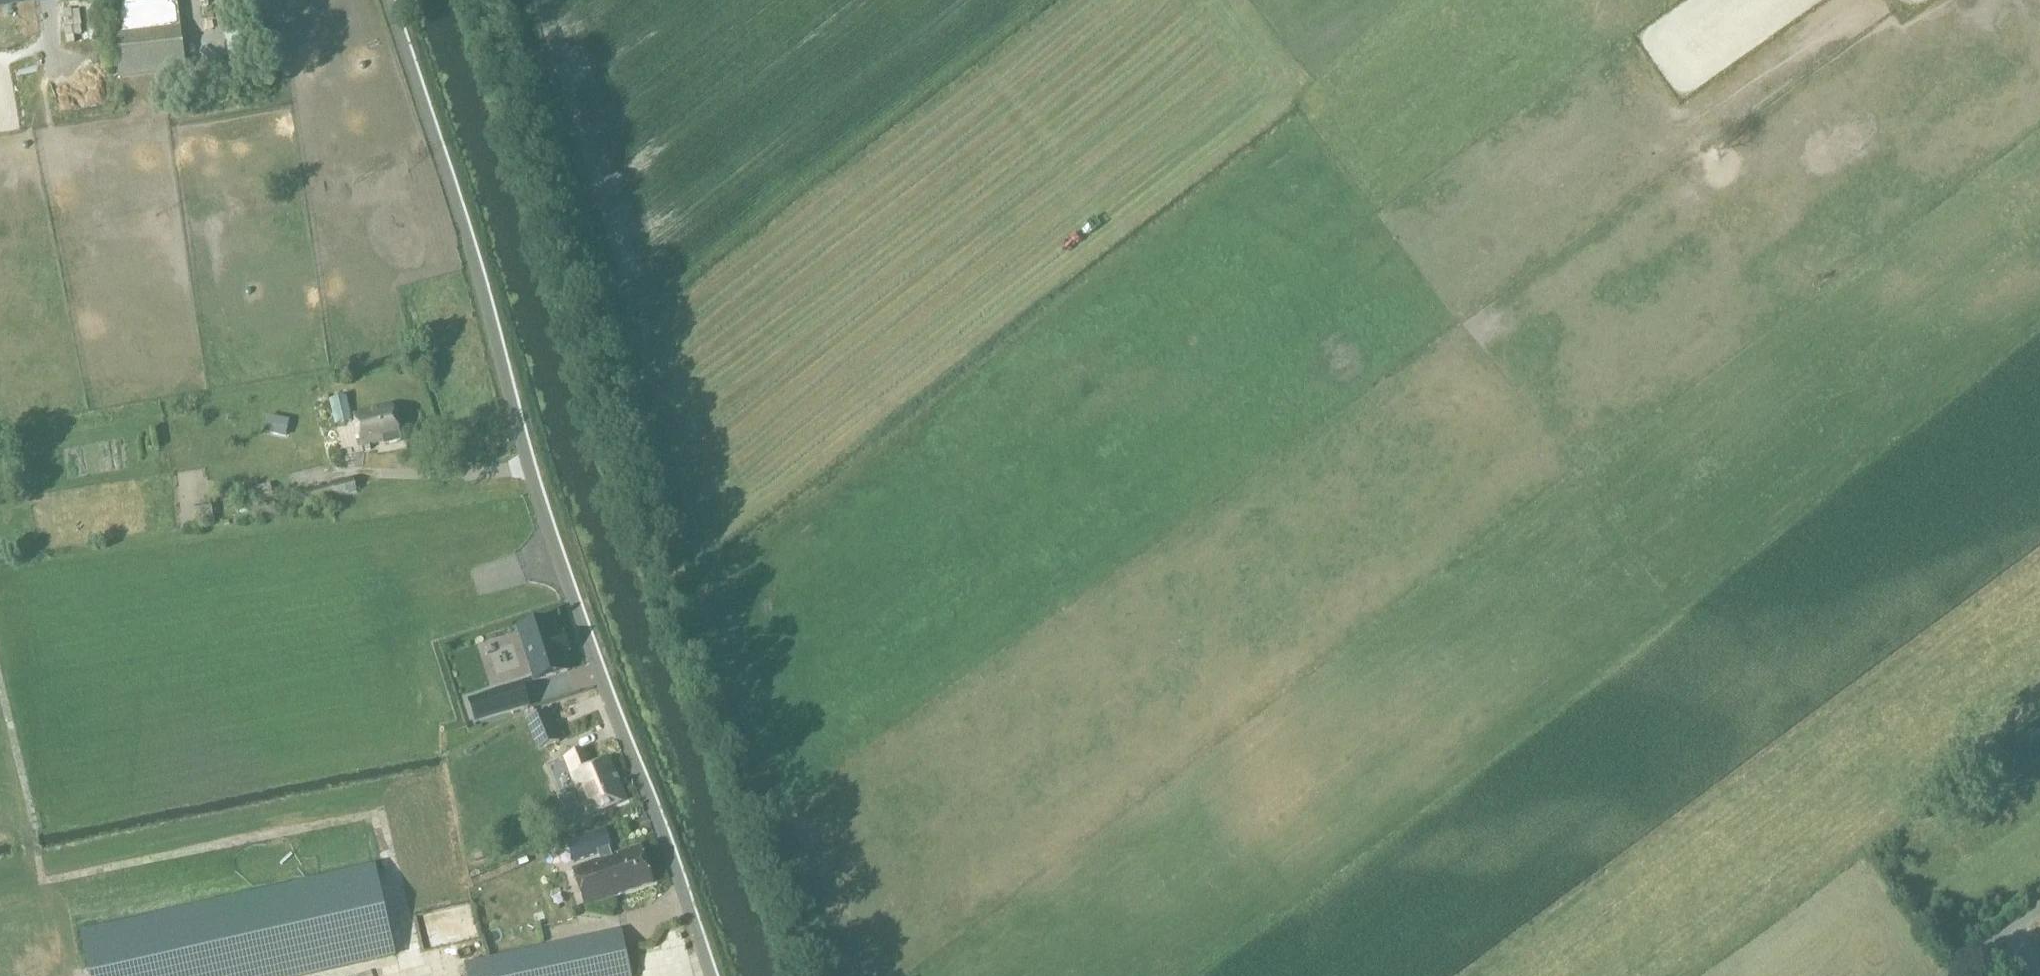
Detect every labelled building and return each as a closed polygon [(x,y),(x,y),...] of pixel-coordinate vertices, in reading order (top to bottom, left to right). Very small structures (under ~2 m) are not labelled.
[(38,9),(37,0),(0,0),(0,14),(38,9)] [(77,1),(78,21),(90,20),(88,0),(77,1)] [(178,2),(178,0),(111,0),(113,11),(178,2)] [(121,80),(188,72),(182,19),(115,27),(121,80)] [(331,402),(336,426),(353,422),(348,398),(331,402)] [(400,442),(392,407),(355,416),(360,439),(357,440),(359,448),(384,442),(385,446),(400,442)] [(291,421),(271,416),(267,433),(287,437),(291,421)] [(358,492),(355,478),(294,493),(298,506),(317,501),(319,508),(336,504),(334,498),(358,492)] [(536,626),(519,631),(528,657),(536,682),(552,677),(568,672),(565,663),(562,654),(564,654),(565,653),(563,645),(561,638),(558,639),(555,630),(552,621),(536,626)] [(525,696),(522,685),(510,688),(499,692),(484,697),(470,701),(474,713),(478,724),(491,720),(506,715),(529,707),(525,696)] [(528,721),(539,751),(561,743),(549,713),(528,721)] [(588,817),(627,801),(610,761),(591,769),(584,752),(565,760),(588,817)] [(572,869),(585,907),(653,884),(641,847),(611,857),(603,833),(582,840),(590,863),(572,869)] [(484,859),(481,852),(474,854),(476,862),(484,859)] [(312,958),(314,967),(402,947),(393,913),(334,926),(325,884),(297,890),(297,893),(180,919),(104,937),(113,975),(235,975),(312,958)] [(424,937),(473,932),(470,905),(421,911),(424,937)] [(467,975),(631,975),(620,929),(465,964),(467,975)]
